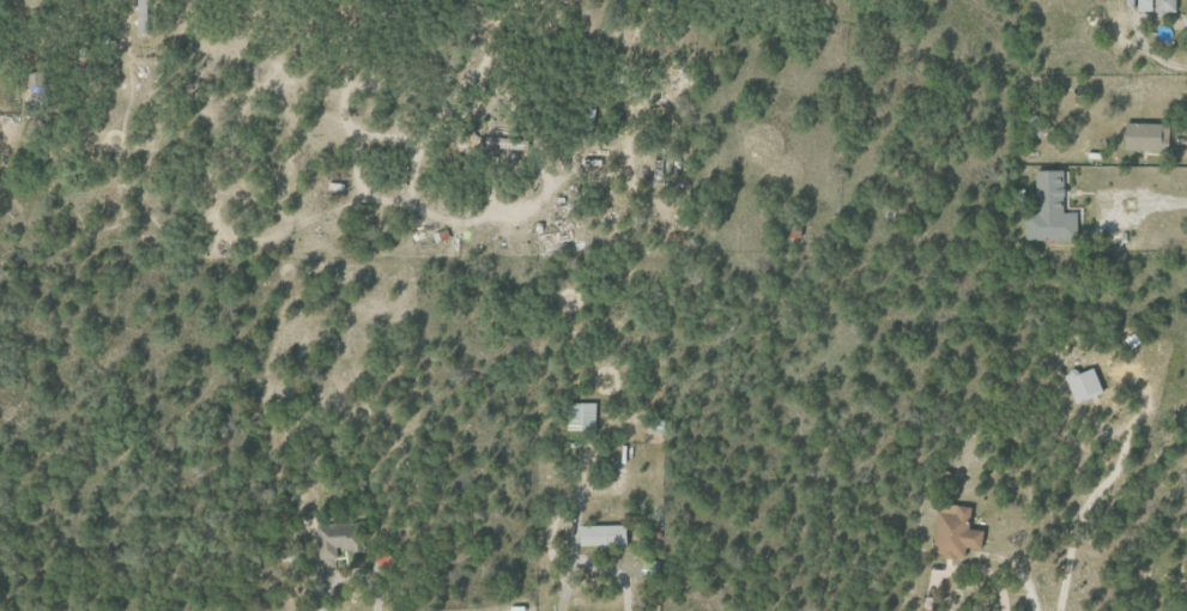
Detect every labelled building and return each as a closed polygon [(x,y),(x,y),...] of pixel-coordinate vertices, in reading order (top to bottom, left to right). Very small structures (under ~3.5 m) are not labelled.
[(151,34),(152,0),(137,0),(137,34),(151,34)] [(1153,14),(1174,14),(1175,0),(1153,0),(1153,14)] [(1167,124),(1123,123),(1122,150),(1166,151),(1167,124)] [(1062,170),(1034,170),(1035,213),(1025,213),(1025,240),(1077,239),(1077,213),(1063,213),(1062,170)] [(1131,349),(1140,344),(1134,333),(1125,339),(1131,349)] [(1102,393),(1092,368),(1077,374),(1076,371),(1064,375),(1075,404),(1102,393)] [(596,403),(568,403),(568,426),(596,426),(596,403)] [(980,549),(982,531),(968,529),(971,507),(938,504),(932,555),(963,559),(964,548),(980,549)] [(318,559),(345,558),(345,552),(364,551),(363,524),(317,526),(318,559)] [(578,526),(579,547),(626,545),(625,524),(578,526)]
